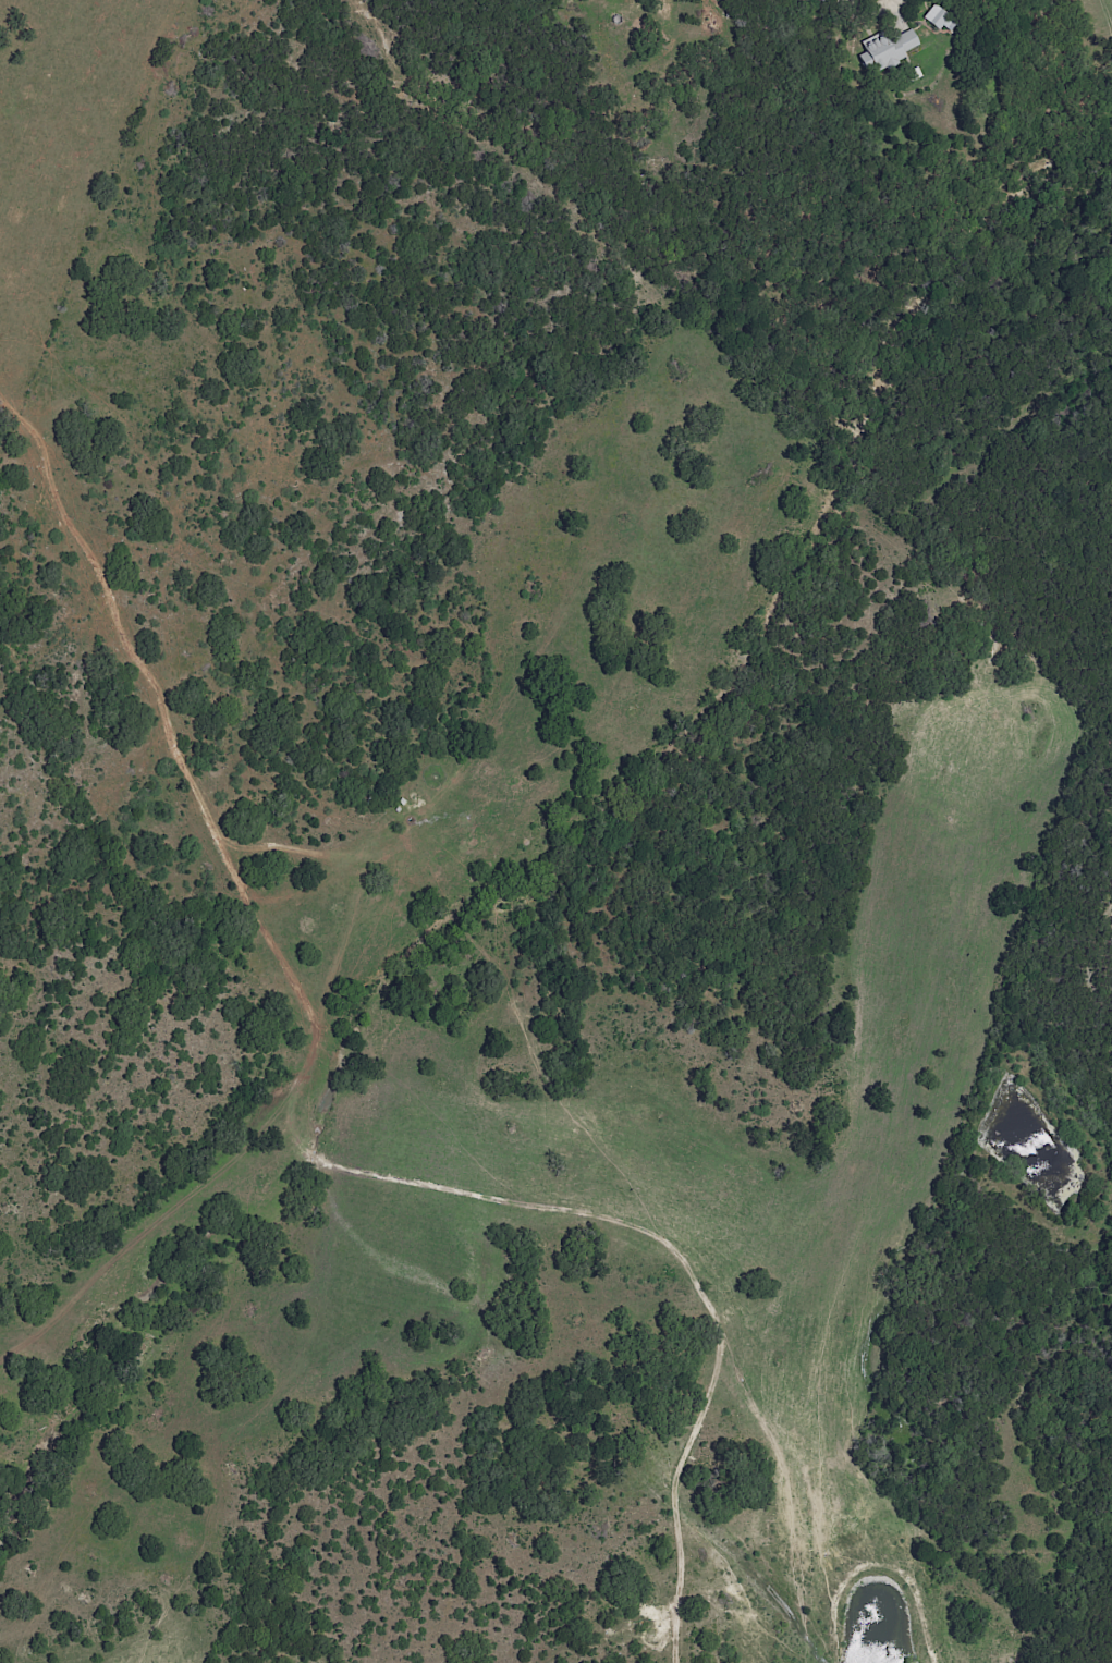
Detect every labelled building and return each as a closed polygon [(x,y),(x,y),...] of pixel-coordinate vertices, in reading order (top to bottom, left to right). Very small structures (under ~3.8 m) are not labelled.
[(950,15),(933,3),(923,19),(940,30),(950,15)] [(919,46),(911,27),(864,46),(874,71),(906,58),(904,52),(919,46)]
